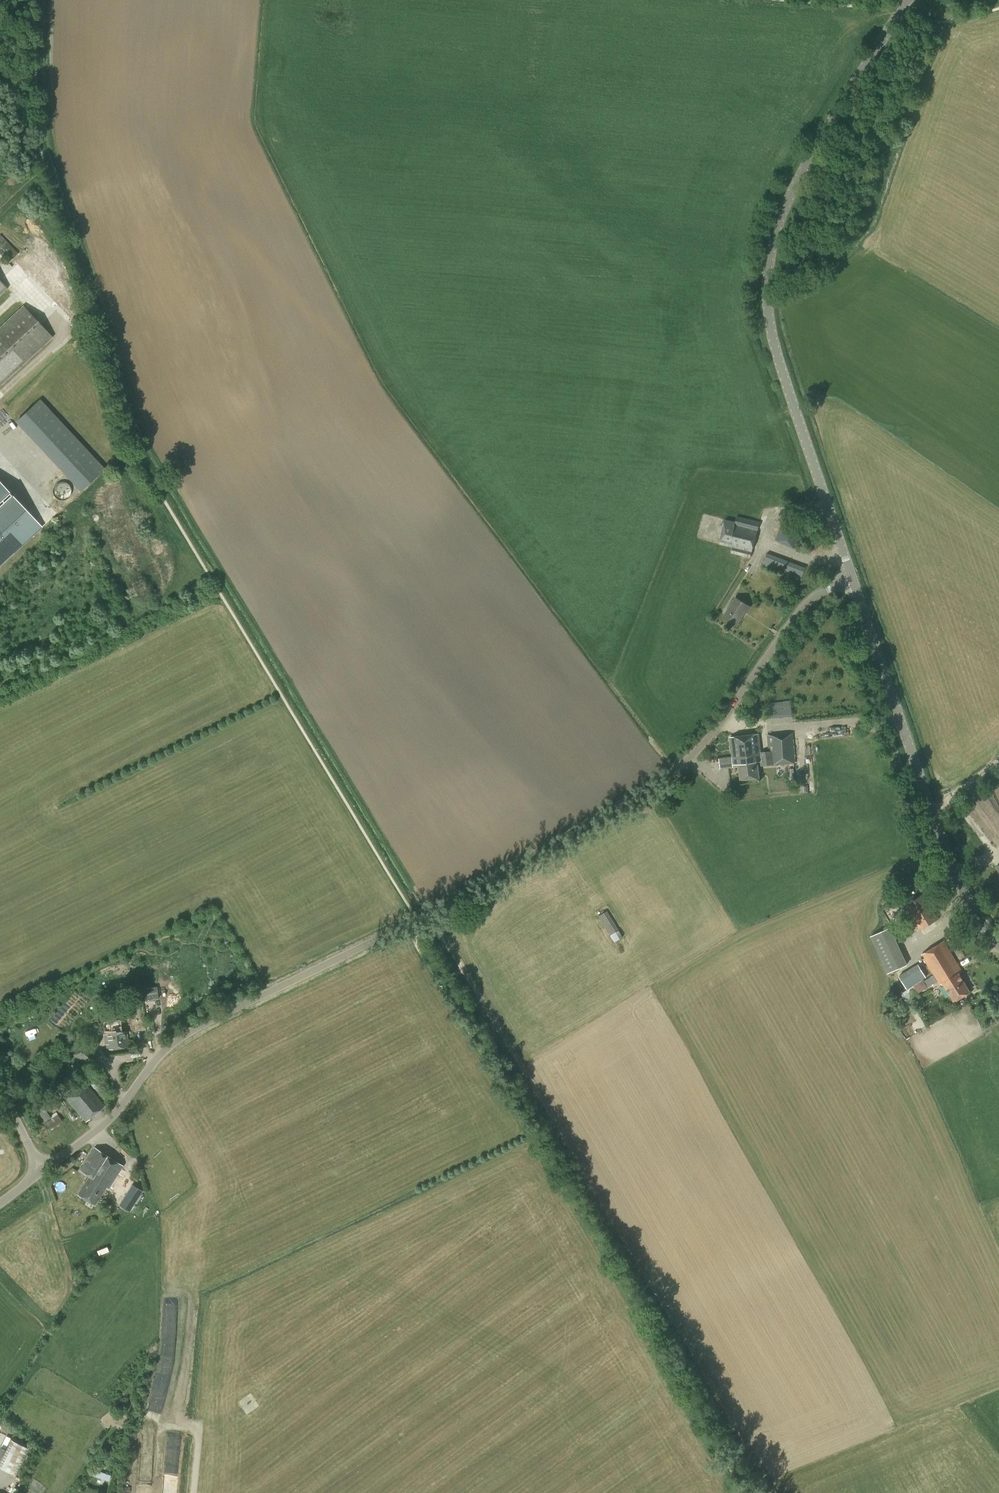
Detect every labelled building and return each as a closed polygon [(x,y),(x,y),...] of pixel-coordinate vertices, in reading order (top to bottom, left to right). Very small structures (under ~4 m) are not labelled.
[(0,234),(0,248),(11,260),(21,251),(3,231),(0,234)] [(53,337),(24,306),(0,327),(0,387),(53,337)] [(14,419),(79,490),(104,467),(39,396),(14,419)] [(35,534),(20,518),(27,511),(0,482),(0,567),(35,534)] [(755,494),(707,482),(703,496),(739,505),(738,510),(736,509),(735,513),(727,511),(725,519),(719,544),(732,547),(731,553),(751,558),(752,552),(758,530),(763,511),(766,497),(768,490),(756,487),(755,494)] [(796,549),(806,526),(785,517),(775,540),(796,549)] [(801,580),(806,567),(767,553),(762,565),(801,580)] [(746,612),(750,606),(736,597),(723,617),(737,625),(745,612),(746,612)] [(767,718),(792,716),(791,703),(766,705),(767,718)] [(732,758),(732,757),(719,758),(720,769),(733,768),(733,765),(738,764),(740,780),(759,778),(757,761),(760,761),(760,766),(795,763),(793,732),(786,733),(786,734),(778,735),(778,733),(767,734),(768,751),(760,752),(760,754),(732,758)] [(760,754),(760,752),(759,752),(758,735),(730,737),(732,757),(732,758),(760,754)] [(920,930),(940,917),(924,893),(904,905),(920,930)] [(609,935),(618,930),(606,910),(598,916),(609,935)] [(890,925),(870,933),(887,971),(906,962),(890,925)] [(969,991),(959,973),(962,971),(944,940),(921,954),(940,985),(943,982),(954,1000),(969,991)] [(918,961),(898,973),(907,987),(927,976),(918,961)] [(918,993),(928,987),(923,980),(914,985),(918,993)] [(913,989),(905,988),(904,1000),(912,1000),(913,989)] [(129,1046),(127,1031),(131,1031),(129,1018),(103,1022),(105,1034),(104,1034),(105,1044),(106,1044),(107,1049),(129,1046)] [(89,1068),(99,1056),(83,1041),(73,1053),(89,1068)] [(86,1122),(104,1104),(81,1081),(63,1099),(86,1122)] [(50,1129),(62,1121),(58,1115),(46,1122),(50,1129)] [(109,1189),(124,1165),(94,1147),(80,1170),(89,1176),(78,1194),(95,1205),(106,1187),(109,1189)] [(129,1212),(143,1191),(132,1184),(119,1205),(129,1212)] [(19,1474),(31,1446),(10,1438),(0,1461),(0,1466),(19,1474)] [(109,1481),(111,1475),(98,1471),(96,1476),(109,1481)]
